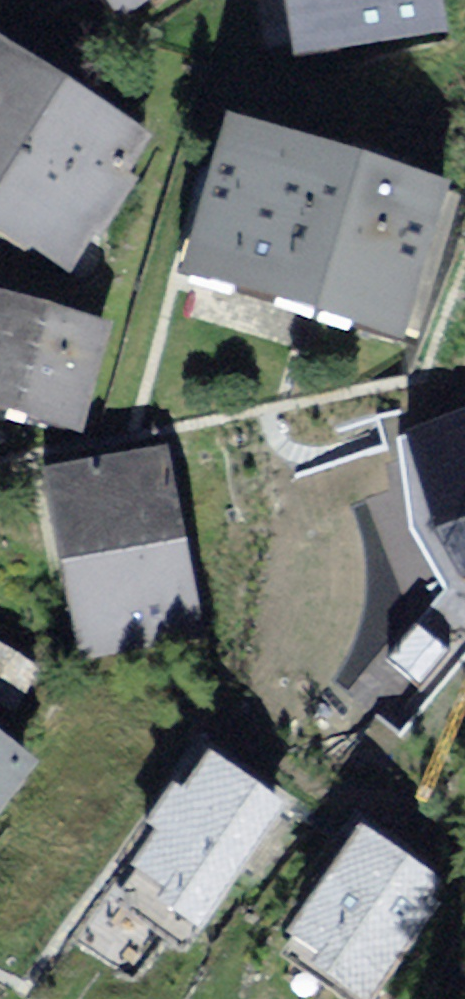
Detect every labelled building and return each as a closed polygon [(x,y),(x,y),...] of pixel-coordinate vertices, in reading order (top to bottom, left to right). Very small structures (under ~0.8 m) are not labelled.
[(86,64),(164,0),(33,0),(86,64)] [(307,81),(452,54),(442,0),(292,0),(307,81)] [(72,297),(139,170),(0,98),(0,260),(72,297)] [(457,194),(248,127),(193,297),(402,364),(457,194)] [(0,302),(0,418),(76,444),(112,341),(0,302)] [(387,435),(451,589),(464,583),(464,403),(387,435)] [(183,460),(40,487),(74,665),(218,638),(183,460)] [(0,650),(0,708),(9,713),(34,671),(0,650)] [(35,778),(0,754),(0,827),(35,778)] [(278,816),(199,768),(88,944),(167,993),(278,816)] [(350,824),(274,956),(349,998),(378,998),(447,879),(350,824)]
